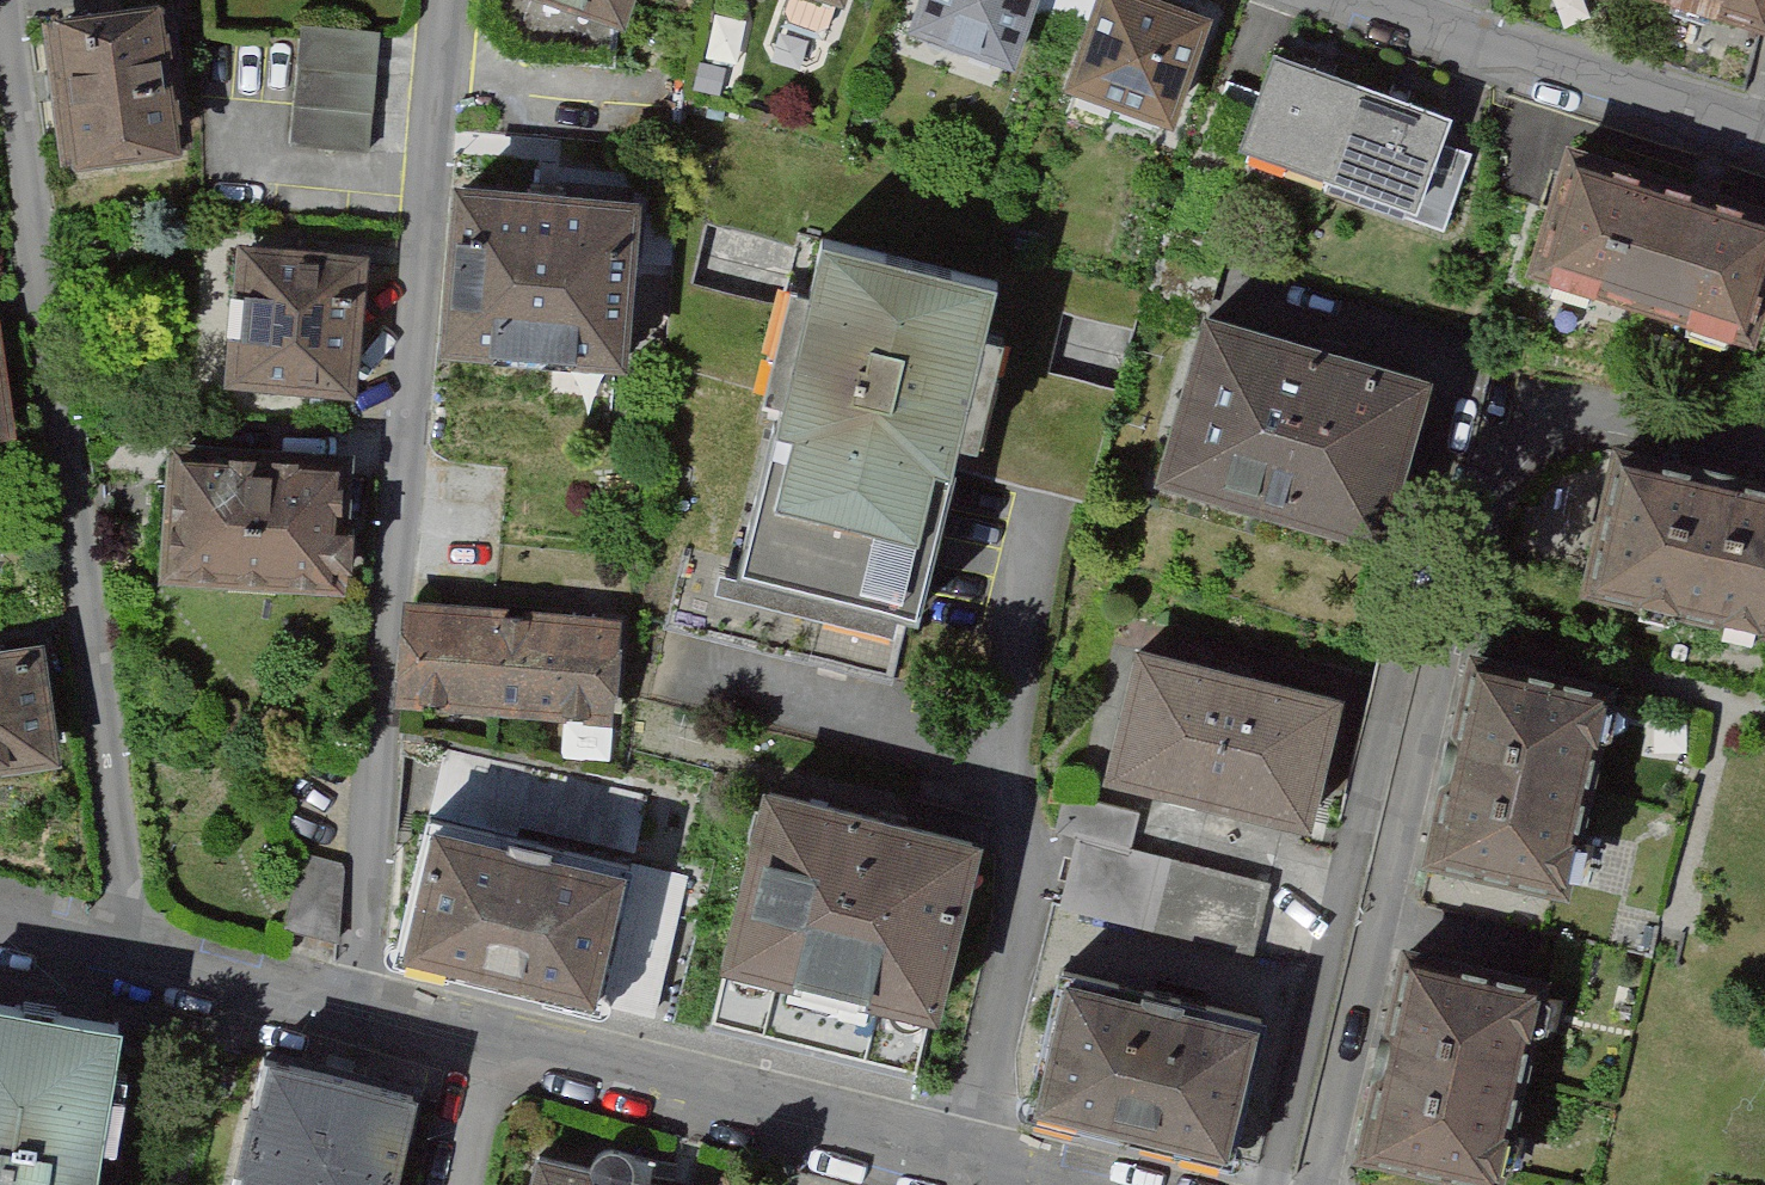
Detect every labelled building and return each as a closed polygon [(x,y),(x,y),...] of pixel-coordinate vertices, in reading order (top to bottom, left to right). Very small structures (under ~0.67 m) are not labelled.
[(932,29),(1026,62),(1048,0),(942,0),(932,29)] [(1154,0),(1116,0),(1088,84),(1188,118),(1221,23),(1154,0)] [(1764,18),(1764,0),(1707,0),(1764,18)] [(197,141),(178,3),(57,20),(76,157),(197,141)] [(389,33),(308,26),(297,147),(379,154),(389,33)] [(1338,197),(1376,89),(1286,57),(1270,105),(1229,91),(1208,152),(1338,197)] [(1376,89),(1338,197),(1417,224),(1423,207),(1452,217),(1472,161),(1449,153),(1461,118),(1376,89)] [(1576,150),(1540,269),(1755,335),(1764,304),(1764,208),(1576,150)] [(642,186),(458,169),(442,337),(627,354),(642,186)] [(1009,284),(830,241),(749,573),(928,617),(1009,284)] [(377,257),(254,246),(242,378),(365,389),(377,257)] [(1424,382),(1204,320),(1160,474),(1381,536),(1424,382)] [(15,441),(0,324),(0,443),(15,441)] [(176,578),(355,589),(363,457),(185,445),(176,578)] [(1626,451),(1594,589),(1764,629),(1764,483),(1626,451)] [(625,616),(407,599),(400,691),(617,708),(625,616)] [(1612,676),(1475,644),(1428,843),(1565,875),(1612,676)] [(48,652),(0,658),(0,768),(63,760),(48,652)] [(1307,825),(1335,707),(1142,662),(1114,779),(1307,825)] [(974,830),(768,783),(730,948),(936,995),(974,830)] [(1142,811),(1066,793),(1057,831),(1077,836),(1060,910),(1259,957),(1276,883),(1133,849),(1142,811)] [(632,857),(430,807),(396,943),(599,989),(632,857)] [(1543,975),(1406,943),(1359,1142),(1496,1174),(1543,975)] [(1226,1146),(1258,1009),(1055,961),(1022,1099),(1226,1146)] [(120,1020),(0,997),(0,1184),(94,1184),(120,1020)] [(272,1065),(262,1104),(253,1102),(238,1166),(245,1168),(241,1184),(389,1184),(410,1098),(272,1065)] [(541,1153),(533,1184),(668,1184),(634,1176),(636,1167),(635,1156),(630,1147),(620,1141),(609,1141),(599,1145),(591,1153),(589,1165),(541,1153)]
